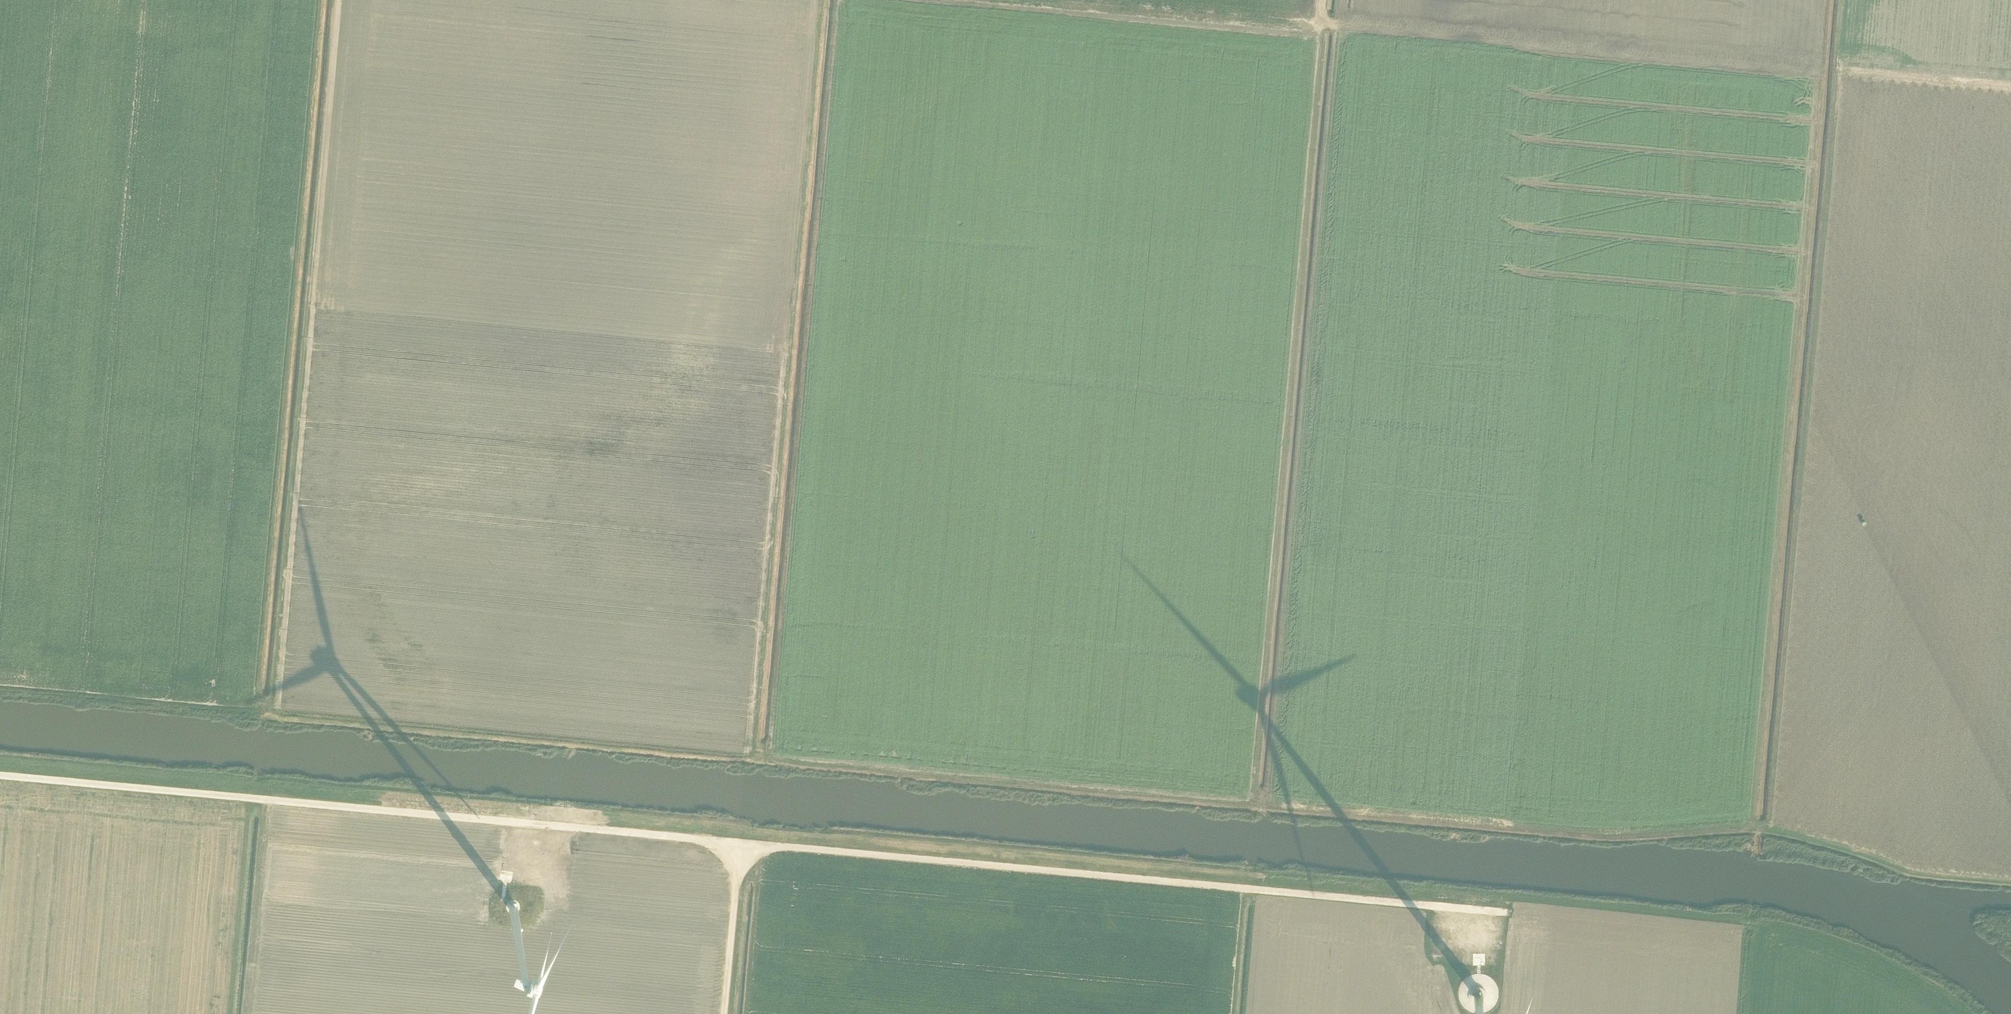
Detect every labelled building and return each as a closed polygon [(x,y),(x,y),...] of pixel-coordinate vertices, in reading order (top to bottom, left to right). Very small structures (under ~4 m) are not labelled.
[(508,906),(508,907),(508,908),(509,909),(509,910),(510,910),(510,911),(511,911),(512,911),(512,912),(513,912),(514,912),(514,911),(515,911),(516,911),(516,910),(517,910),(517,909),(518,909),(518,908),(518,907),(518,906),(518,905),(517,904),(517,903),(516,903),(516,902),(515,902),(514,902),(513,902),(512,902),(511,902),(510,903),(509,903),(509,904),(509,905),(508,905),(508,906)] [(1480,986),(1479,986),(1478,986),(1477,986),(1476,987),(1475,987),(1475,988),(1474,988),(1473,989),(1473,990),(1472,991),(1472,992),(1472,993),(1472,994),(1472,995),(1472,996),(1472,997),(1473,997),(1473,998),(1474,999),(1475,1000),(1476,1000),(1476,1001),(1477,1001),(1478,1001),(1479,1001),(1480,1001),(1481,1001),(1482,1001),(1482,1000),(1483,1000),(1484,999),(1485,998),(1485,997),(1486,997),(1486,996),(1486,995),(1486,994),(1486,993),(1486,992),(1486,991),(1486,990),(1485,990),(1485,989),(1484,988),(1483,988),(1483,987),(1482,987),(1481,986),(1480,986)]
